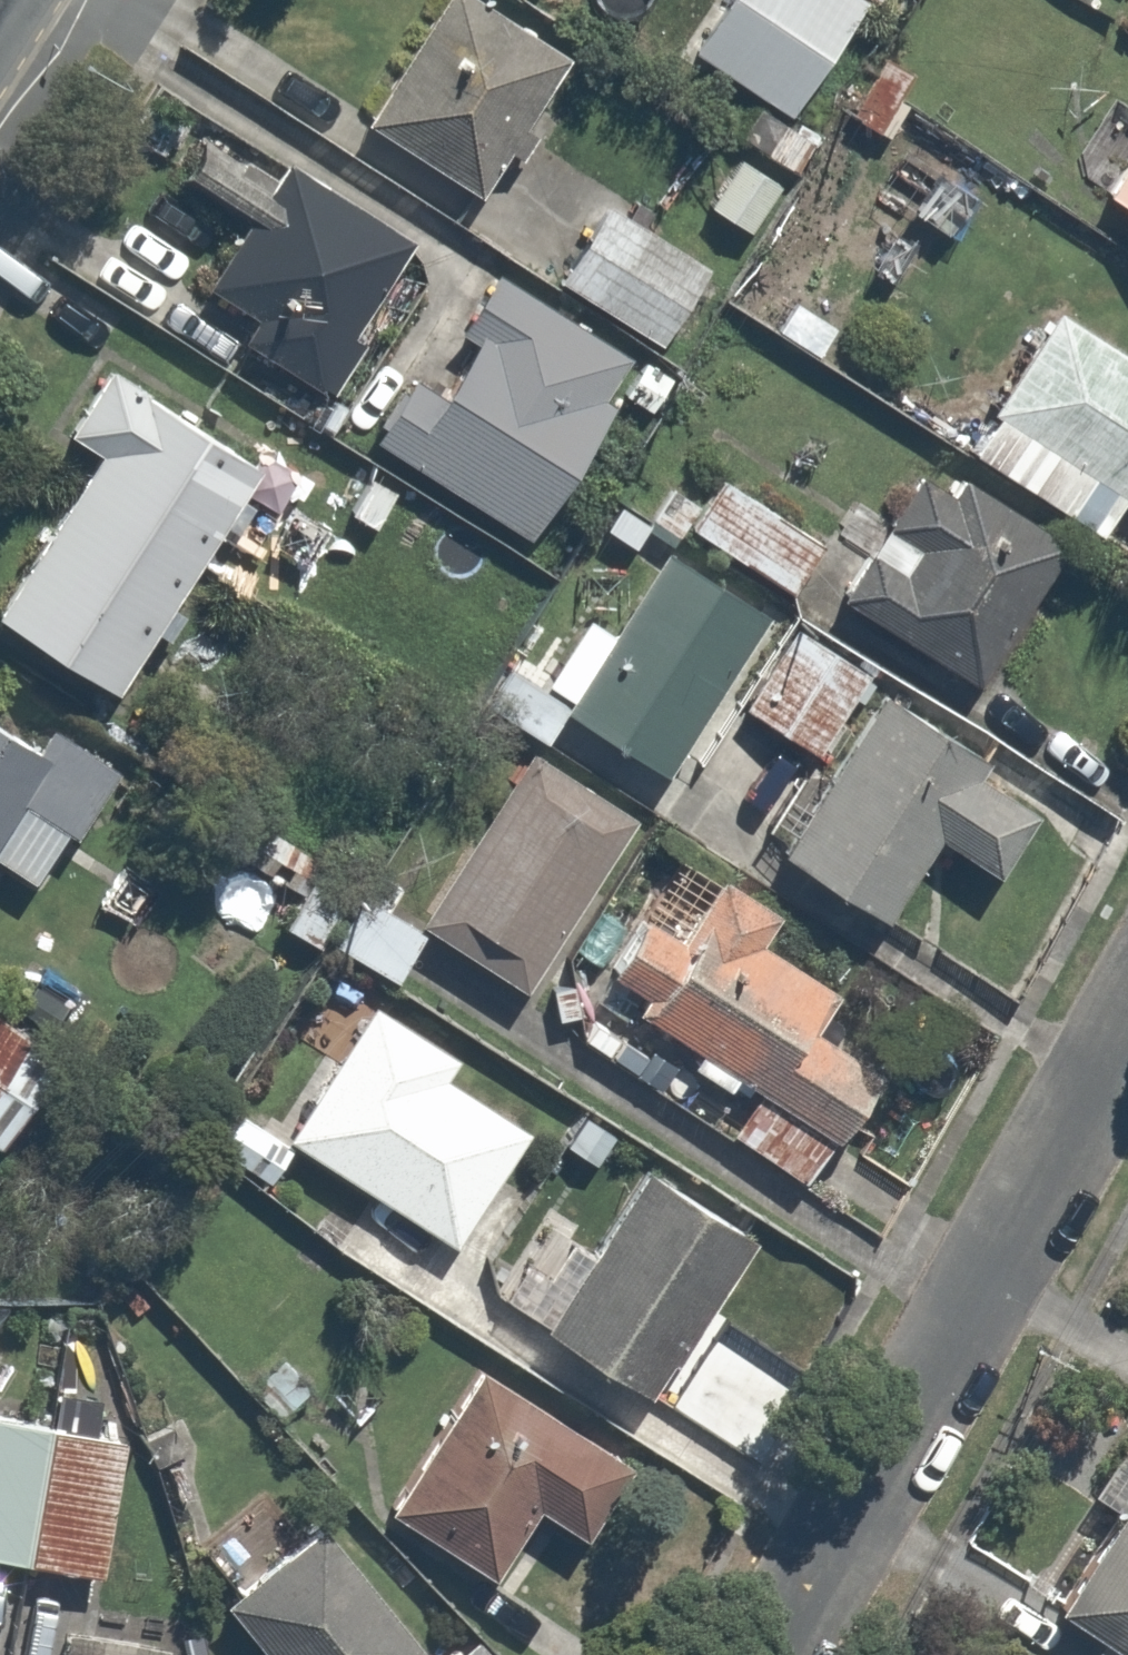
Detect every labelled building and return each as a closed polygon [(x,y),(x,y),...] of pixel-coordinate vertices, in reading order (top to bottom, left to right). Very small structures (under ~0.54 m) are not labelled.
[(479,0),(432,0),(355,115),(469,190),(559,54),(479,0)] [(861,0),(723,0),(692,48),(790,111),(861,0)] [(208,113),(177,164),(240,202),(194,276),(244,306),(230,329),(324,386),(414,238),(208,113)] [(1090,181),(1127,205),(1127,119),(1090,181)] [(747,228),(782,175),(737,145),(702,198),(747,228)] [(694,264),(603,204),(555,277),(646,337),(694,264)] [(476,258),(437,324),(460,337),(446,360),(423,346),(365,443),(514,533),(626,347),(476,258)] [(1049,301),(960,444),(1090,525),(1114,488),(1127,497),(1127,350),(1049,301)] [(62,421),(93,440),(0,593),(0,622),(113,691),(258,453),(101,357),(62,421)] [(973,681),(1066,537),(924,446),(831,589),(973,681)] [(821,536),(718,472),(683,529),(786,592),(821,536)] [(541,736),(561,705),(646,759),(626,790),(663,813),(685,778),(660,763),(762,601),(660,536),(564,688),(507,652),(479,697),(541,736)] [(823,756),(876,668),(795,618),(741,705),(823,756)] [(937,832),(993,867),(1029,808),(973,774),(993,740),(876,668),(823,756),(771,839),(888,911),(937,832)] [(36,883),(116,751),(41,706),(31,723),(0,705),(0,861),(36,883)] [(523,982),(633,814),(525,743),(415,911),(523,982)] [(724,1086),(737,1069),(748,1078),(720,1116),(798,1172),(826,1135),(832,1139),(884,1066),(809,1011),(850,955),(686,835),(592,964),(691,1036),(678,1053),(724,1086)] [(423,929),(356,886),(324,935),(391,978),(423,929)] [(377,1004),(291,1137),(457,1244),(532,1130),(448,1077),(461,1057),(377,1004)] [(0,1009),(0,1144),(1,1144),(64,1054),(0,1009)] [(296,1147),(242,1111),(219,1145),(273,1181),(296,1147)] [(617,1134),(588,1115),(569,1144),(598,1163),(617,1134)] [(647,1391),(750,1235),(629,1155),(526,1311),(647,1391)] [(536,1496),(575,1523),(620,1459),(476,1359),(378,1500),(483,1573),(536,1496)] [(0,1415),(0,1552),(102,1568),(122,1433),(0,1415)] [(1085,1487),(1111,1504),(1049,1598),(1127,1650),(1127,1422),(1085,1487)] [(426,1626),(322,1504),(212,1597),(261,1654),(392,1654),(426,1626)] [(474,1627),(443,1654),(499,1654),(474,1627)]
